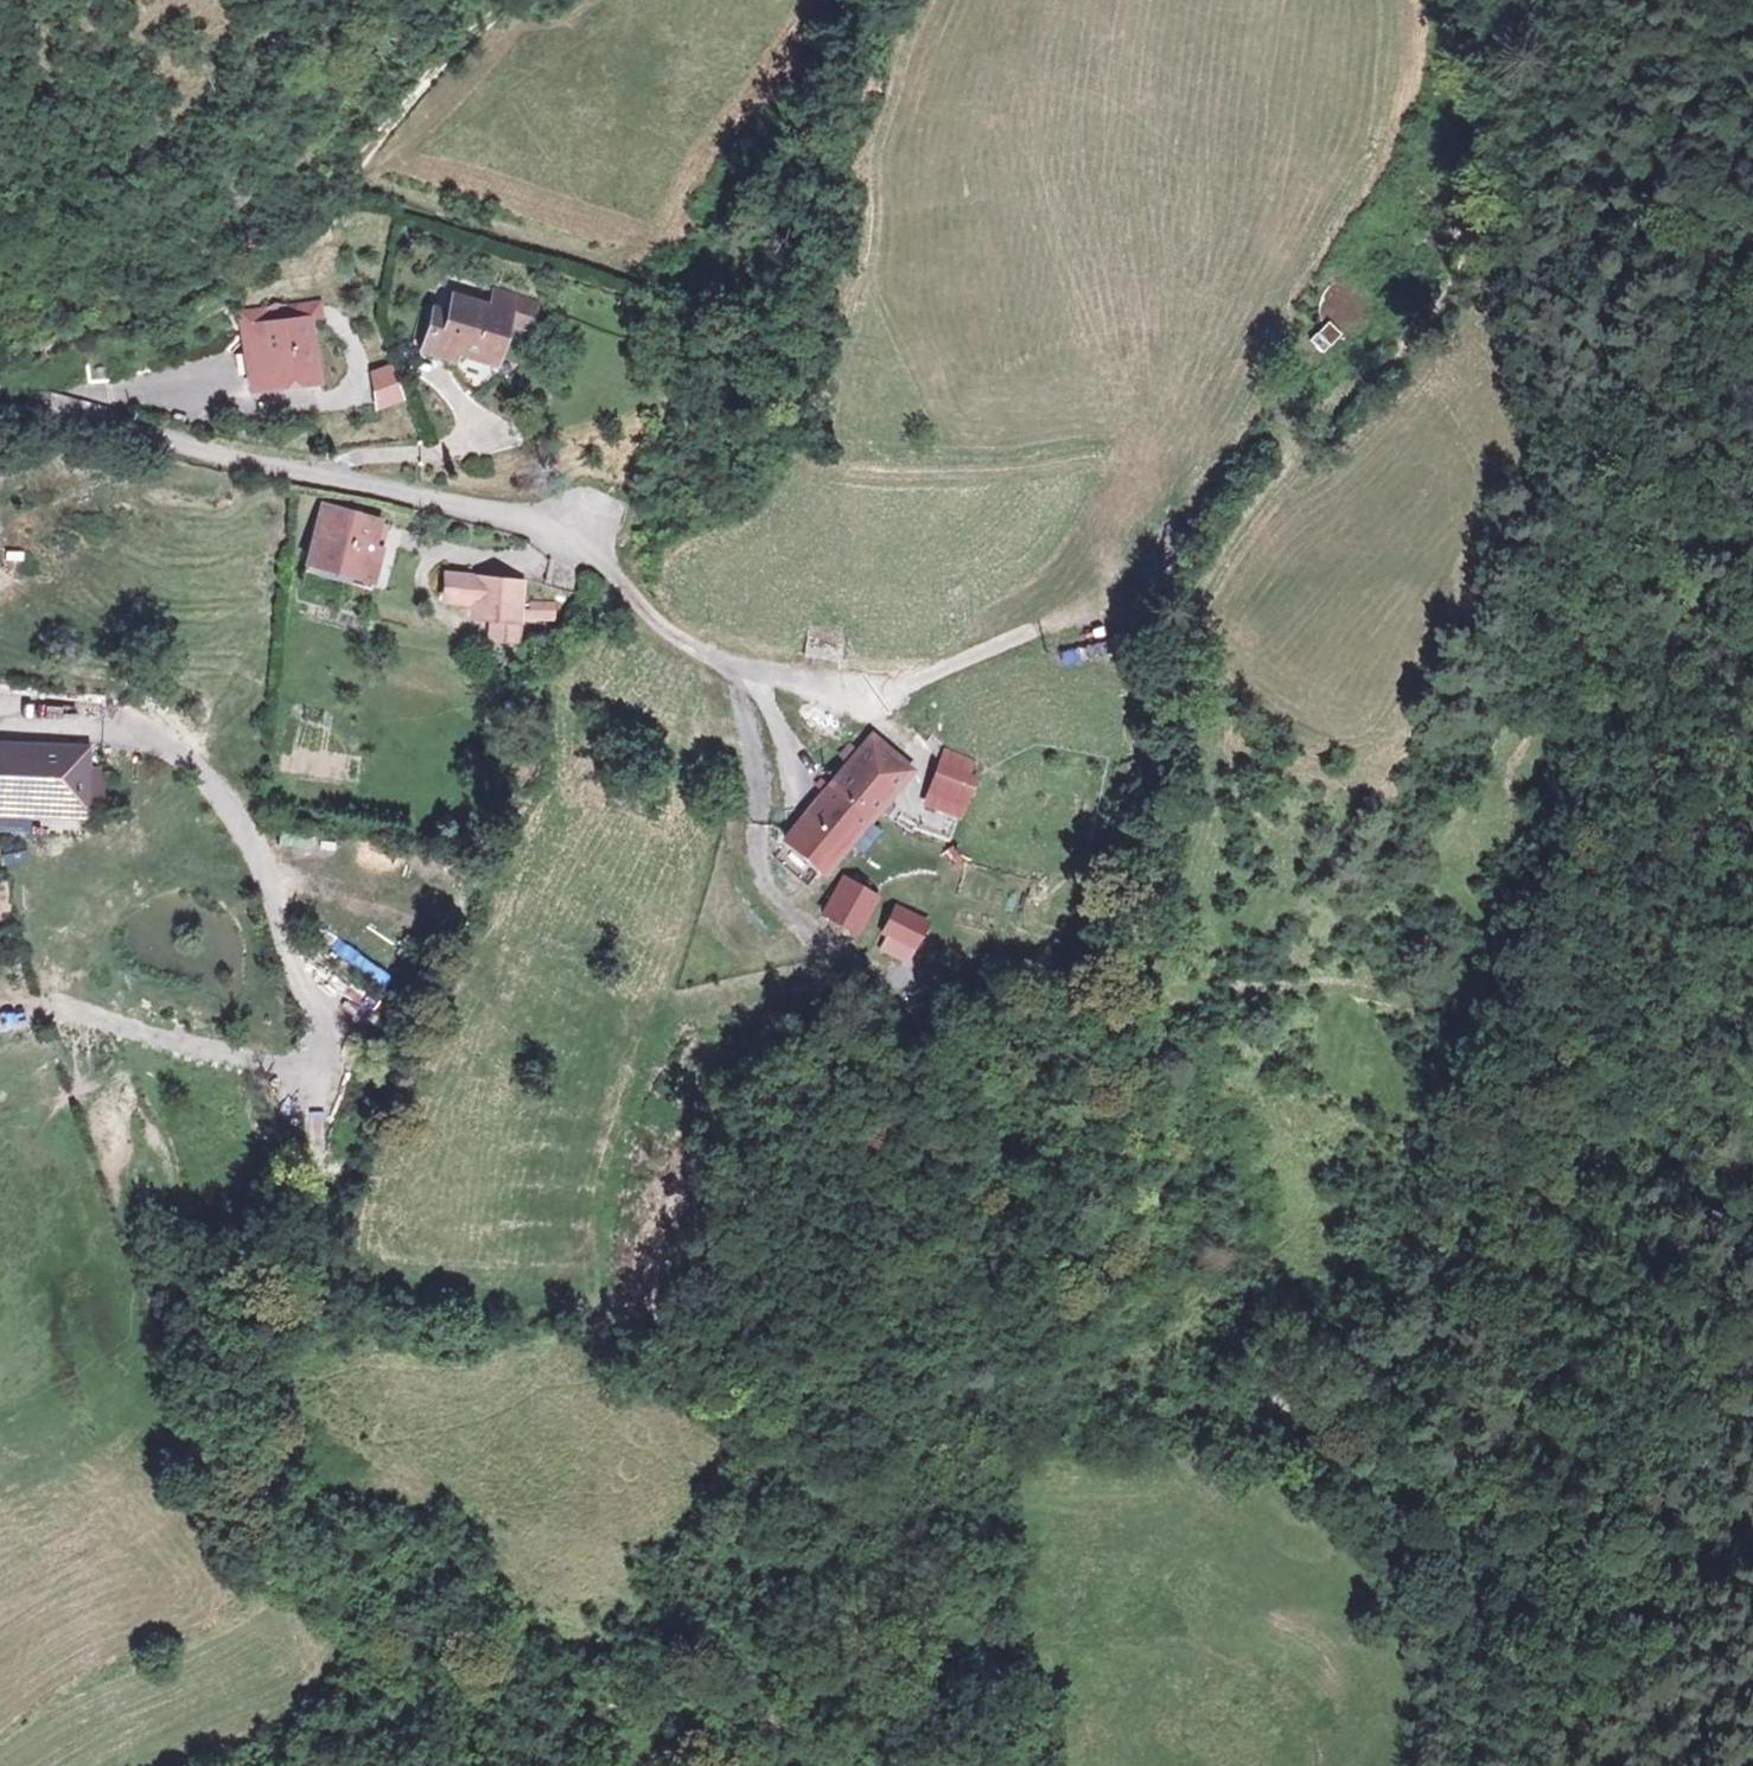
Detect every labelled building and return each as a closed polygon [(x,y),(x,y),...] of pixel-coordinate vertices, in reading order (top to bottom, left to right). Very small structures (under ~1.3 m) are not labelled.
[(1313,313),(1324,319),(1310,345),(1326,354),(1338,332),(1359,344),(1377,311),(1328,285),(1313,313)] [(490,300),(443,293),(414,357),(488,370),(506,323),(531,313),(536,303),(491,289),(490,300)] [(318,304),(236,308),(240,384),(323,380),(318,304)] [(389,522),(310,503),(293,571),(372,590),(389,522)] [(528,580),(441,571),(437,602),(473,605),(471,626),(523,632),(528,580)] [(910,764),(864,731),(781,837),(821,876),(910,764)] [(0,747),(0,815),(85,817),(87,749),(0,747)] [(986,767),(937,747),(913,807),(962,827),(986,767)] [(882,908),(839,876),(819,918),(861,942),(882,908)] [(912,960),(927,918),(890,905),(875,947),(912,960)]
